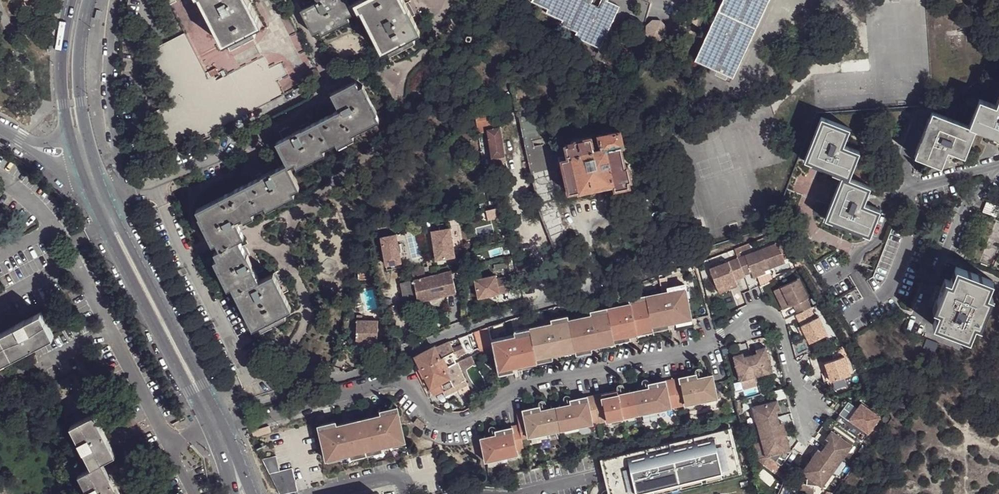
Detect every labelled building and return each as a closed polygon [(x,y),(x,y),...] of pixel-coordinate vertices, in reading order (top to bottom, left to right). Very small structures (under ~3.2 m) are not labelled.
[(226,39),(233,36),(258,24),(264,20),(254,0),(206,0),(226,39)] [(357,9),(353,0),(314,0),(304,5),(316,30),(322,26),(350,13),(357,9)] [(357,9),(361,7),(358,0),(353,0),(357,9)] [(361,7),(363,6),(384,47),(391,44),(416,32),(423,28),(409,0),(358,0),(361,7)] [(550,7),(548,11),(564,18),(562,22),(579,30),(576,35),(601,46),(620,4),(612,0),(602,0),(600,4),(592,1),(592,0),(535,0),(550,7)] [(719,10),(757,27),(769,0),(724,0),(719,10)] [(757,27),(719,10),(696,59),(711,66),(717,69),(715,73),(726,79),(728,74),(733,76),(757,27)] [(350,13),(322,26),(324,31),(352,16),(350,13)] [(642,31),(652,43),(668,31),(658,19),(642,31)] [(258,24),(233,36),(235,39),(259,27),(258,24)] [(151,108),(170,147),(208,129),(211,127),(285,91),(279,79),(289,74),(282,61),(272,66),(265,53),(230,70),(228,66),(212,73),(190,30),(151,50),(173,97),(151,108)] [(416,32),(391,44),(393,47),(418,35),(416,32)] [(322,72),(323,72),(319,63),(310,67),(314,76),(322,72)] [(288,158),(290,161),(296,158),(325,144),(337,137),(354,130),(380,115),(377,109),(374,110),(361,83),(357,76),(333,88),(341,105),(303,124),(302,123),(293,128),(293,129),(278,137),(288,158)] [(374,110),(377,109),(378,108),(365,81),(361,83),(374,110)] [(978,127),(987,131),(989,129),(998,133),(998,135),(998,102),(998,103),(982,96),(972,123),(978,126),(978,127)] [(518,109),(525,141),(532,139),(543,136),(536,106),(518,109)] [(917,154),(943,164),(950,148),(967,155),(978,127),(978,126),(972,123),(935,109),(933,116),(931,116),(927,125),(928,127),(924,136),(923,137),(919,146),(920,147),(917,154)] [(633,115),(629,118),(634,125),(638,121),(633,115)] [(845,172),(851,176),(862,149),(845,142),(852,126),(824,115),(807,158),(813,161),(813,162),(823,166),(823,165),(834,169),(834,170),(844,174),(845,172)] [(493,155),(504,153),(500,126),(498,126),(492,127),(489,127),(493,155)] [(620,129),(571,139),(571,142),(565,143),(567,156),(559,158),(561,170),(563,170),(574,168),(578,189),(579,190),(614,183),(629,180),(631,180),(628,163),(625,164),(621,145),(624,144),(620,129)] [(354,130),(337,137),(340,141),(356,133),(354,130)] [(553,247),(571,241),(558,204),(544,142),(533,144),(525,146),(539,206),(553,247)] [(298,162),(326,148),(325,144),(296,158),(298,162)] [(504,153),(493,155),(495,164),(505,161),(504,153)] [(288,158),(200,202),(203,208),(217,236),(221,243),(215,245),(218,252),(232,280),(254,322),(260,319),(285,307),(292,303),(284,288),(278,274),(274,268),(260,274),(253,259),(254,258),(249,249),(248,249),(240,234),(246,231),(238,214),(243,211),(253,206),(266,199),(294,186),(301,182),(290,161),(288,158)] [(567,191),(578,189),(574,168),(563,170),(567,191)] [(871,234),(882,207),(866,201),(873,184),(851,176),(845,172),(844,174),(827,216),(834,219),(834,221),(843,224),(844,224),(854,227),(854,229),(864,232),(864,231),(871,234)] [(618,192),(629,190),(629,185),(630,184),(629,180),(614,183),(615,188),(616,188),(618,192)] [(294,186),(266,199),(268,204),(296,189),(294,186)] [(996,214),(998,207),(998,203),(990,200),(986,210),(996,214)] [(253,206),(243,211),(246,215),(255,210),(253,206)] [(217,236),(203,208),(200,210),(214,238),(217,236)] [(986,210),(968,257),(998,269),(998,215),(996,214),(986,210)] [(451,224),(431,226),(436,255),(455,252),(451,224)] [(396,231),(381,233),(386,261),(401,259),(396,231)] [(786,239),(780,242),(787,259),(794,256),(786,239)] [(747,274),(754,271),(770,265),(772,268),(788,261),(787,259),(780,242),(741,257),(747,274)] [(232,280),(218,252),(215,254),(229,282),(232,280)] [(713,268),(720,286),(739,279),(748,276),(747,274),(741,257),(713,268)] [(358,262),(360,281),(371,280),(370,261),(358,262)] [(990,293),(995,278),(959,264),(953,278),(947,275),(944,286),(944,287),(940,297),(939,297),(936,306),(941,309),(936,322),(972,337),(977,323),(983,326),(987,316),(986,315),(991,304),(992,304),(995,295),(990,293)] [(770,265),(754,271),(757,277),(769,272),(768,269),(772,268),(770,265)] [(402,282),(406,303),(458,291),(453,270),(427,276),(426,272),(425,266),(423,267),(415,269),(413,269),(415,279),(402,282)] [(477,293),(498,290),(495,271),(475,274),(477,293)] [(278,274),(284,288),(289,286),(283,272),(281,273),(278,274)] [(812,305),(815,303),(811,294),(813,294),(804,274),(779,286),(788,305),(798,300),(802,310),(812,305)] [(720,286),(722,293),(741,286),(739,279),(720,286)] [(686,284),(669,287),(670,291),(675,317),(692,313),(686,284)] [(675,317),(670,291),(647,296),(653,325),(670,321),(669,318),(675,317)] [(647,296),(631,299),(631,302),(637,329),(653,325),(647,296)] [(637,329),(631,302),(608,307),(615,337),(631,333),(630,331),(637,329)] [(802,310),(801,310),(811,329),(816,339),(833,329),(824,312),(818,315),(812,305),(802,310)] [(285,307),(260,319),(262,322),(275,316),(287,310),(285,307)] [(608,307),(592,310),(593,313),(599,341),(615,337),(608,307)] [(599,341),(593,313),(570,318),(575,345),(576,348),(592,345),(591,342),(599,341)] [(692,313),(675,317),(677,323),(693,320),(692,313)] [(53,336),(40,314),(0,334),(0,364),(53,336)] [(569,314),(553,318),(553,321),(559,348),(575,345),(570,318),(569,314)] [(361,321),(357,321),(356,341),(377,341),(377,321),(361,321)] [(559,348),(553,321),(530,326),(536,356),(553,353),(552,350),(559,348)] [(653,325),(655,330),(671,327),(670,321),(653,325)] [(653,325),(637,329),(638,334),(655,331),(655,330),(653,325)] [(488,326),(477,330),(486,353),(494,350),(491,338),(491,336),(488,326)] [(530,326),(513,330),(514,333),(521,360),(536,357),(536,356),(530,326)] [(514,333),(491,338),(494,350),(498,368),(513,365),(513,362),(521,360),(514,333)] [(615,337),(616,342),(632,339),(631,333),(615,337)] [(615,337),(599,341),(600,346),(616,343),(616,342),(615,337)] [(937,355),(942,342),(929,337),(925,349),(937,355)] [(459,338),(450,341),(455,351),(458,357),(466,353),(459,338)] [(434,346),(416,355),(435,395),(445,390),(453,386),(461,383),(465,381),(453,356),(452,356),(450,354),(455,351),(450,341),(435,348),(434,346)] [(387,342),(380,346),(383,353),(391,349),(387,342)] [(575,345),(559,348),(561,354),(576,351),(576,348),(575,345)] [(592,345),(576,348),(576,351),(577,353),(593,350),(592,345)] [(744,353),(737,354),(745,379),(761,374),(777,370),(770,345),(764,347),(765,351),(761,352),(748,355),(745,357),(744,353)] [(252,367),(264,360),(256,346),(244,351),(252,367)] [(849,351),(826,359),(829,367),(832,366),(836,376),(855,370),(849,351)] [(536,357),(537,362),(554,358),(553,353),(536,356),(536,357)] [(471,356),(458,362),(460,368),(474,362),(471,356)] [(521,360),(522,366),(537,362),(536,357),(521,360)] [(513,365),(498,368),(499,374),(515,371),(513,365)] [(719,397),(715,374),(699,377),(698,373),(674,378),(680,404),(719,397)] [(680,404),(674,378),(650,383),(651,387),(636,391),(641,413),(680,404)] [(453,386),(445,390),(448,396),(468,387),(465,381),(461,383),(453,386)] [(596,395),(601,421),(641,413),(636,391),(620,394),(619,390),(596,395)] [(558,406),(562,429),(601,421),(596,395),(572,399),(573,403),(558,406)] [(850,399),(837,416),(850,424),(856,417),(871,427),(882,411),(863,397),(858,405),(850,399)] [(788,442),(786,435),(791,433),(789,425),(785,426),(784,423),(782,416),(780,410),(779,406),(783,405),(782,399),(757,406),(767,440),(771,455),(774,454),(783,462),(789,467),(796,459),(791,454),(796,449),(788,442)] [(399,406),(383,410),(383,414),(390,440),(406,436),(399,406)] [(520,424),(523,437),(562,429),(558,406),(541,409),(541,406),(518,410),(520,424)] [(94,414),(70,426),(92,467),(102,461),(116,454),(94,414)] [(390,440),(383,414),(360,419),(367,449),(384,445),(390,444),(390,440)] [(427,423),(419,416),(415,421),(424,428),(427,423)] [(367,449),(360,419),(337,424),(343,450),(344,454),(351,452),(367,449)] [(343,450),(337,424),(337,420),(320,425),(327,454),(343,450)] [(523,437),(520,424),(512,425),(512,427),(497,430),(497,434),(482,437),(487,460),(526,452),(523,437)] [(605,457),(614,493),(649,493),(745,469),(734,426),(605,457)] [(814,455),(819,458),(816,462),(814,462),(813,466),(806,466),(805,468),(804,479),(818,480),(824,481),(826,483),(856,441),(834,426),(831,431),(834,433),(832,436),(824,448),(822,451),(819,449),(814,455)] [(390,440),(390,444),(391,445),(407,441),(406,436),(390,440)] [(767,440),(761,441),(766,457),(768,456),(763,463),(775,473),(783,462),(774,454),(771,455),(767,440)] [(384,445),(367,449),(369,454),(385,450),(384,445)] [(367,449),(351,452),(352,458),(369,454),(367,449)] [(343,450),(327,454),(328,460),(345,456),(344,454),(343,450)] [(814,455),(806,466),(813,466),(814,462),(816,462),(819,458),(814,455)] [(79,474),(89,493),(119,493),(102,461),(92,467),(79,474)] [(297,492),(290,469),(271,476),(283,493),(297,492)] [(818,480),(804,479),(803,490),(817,491),(818,480)]
